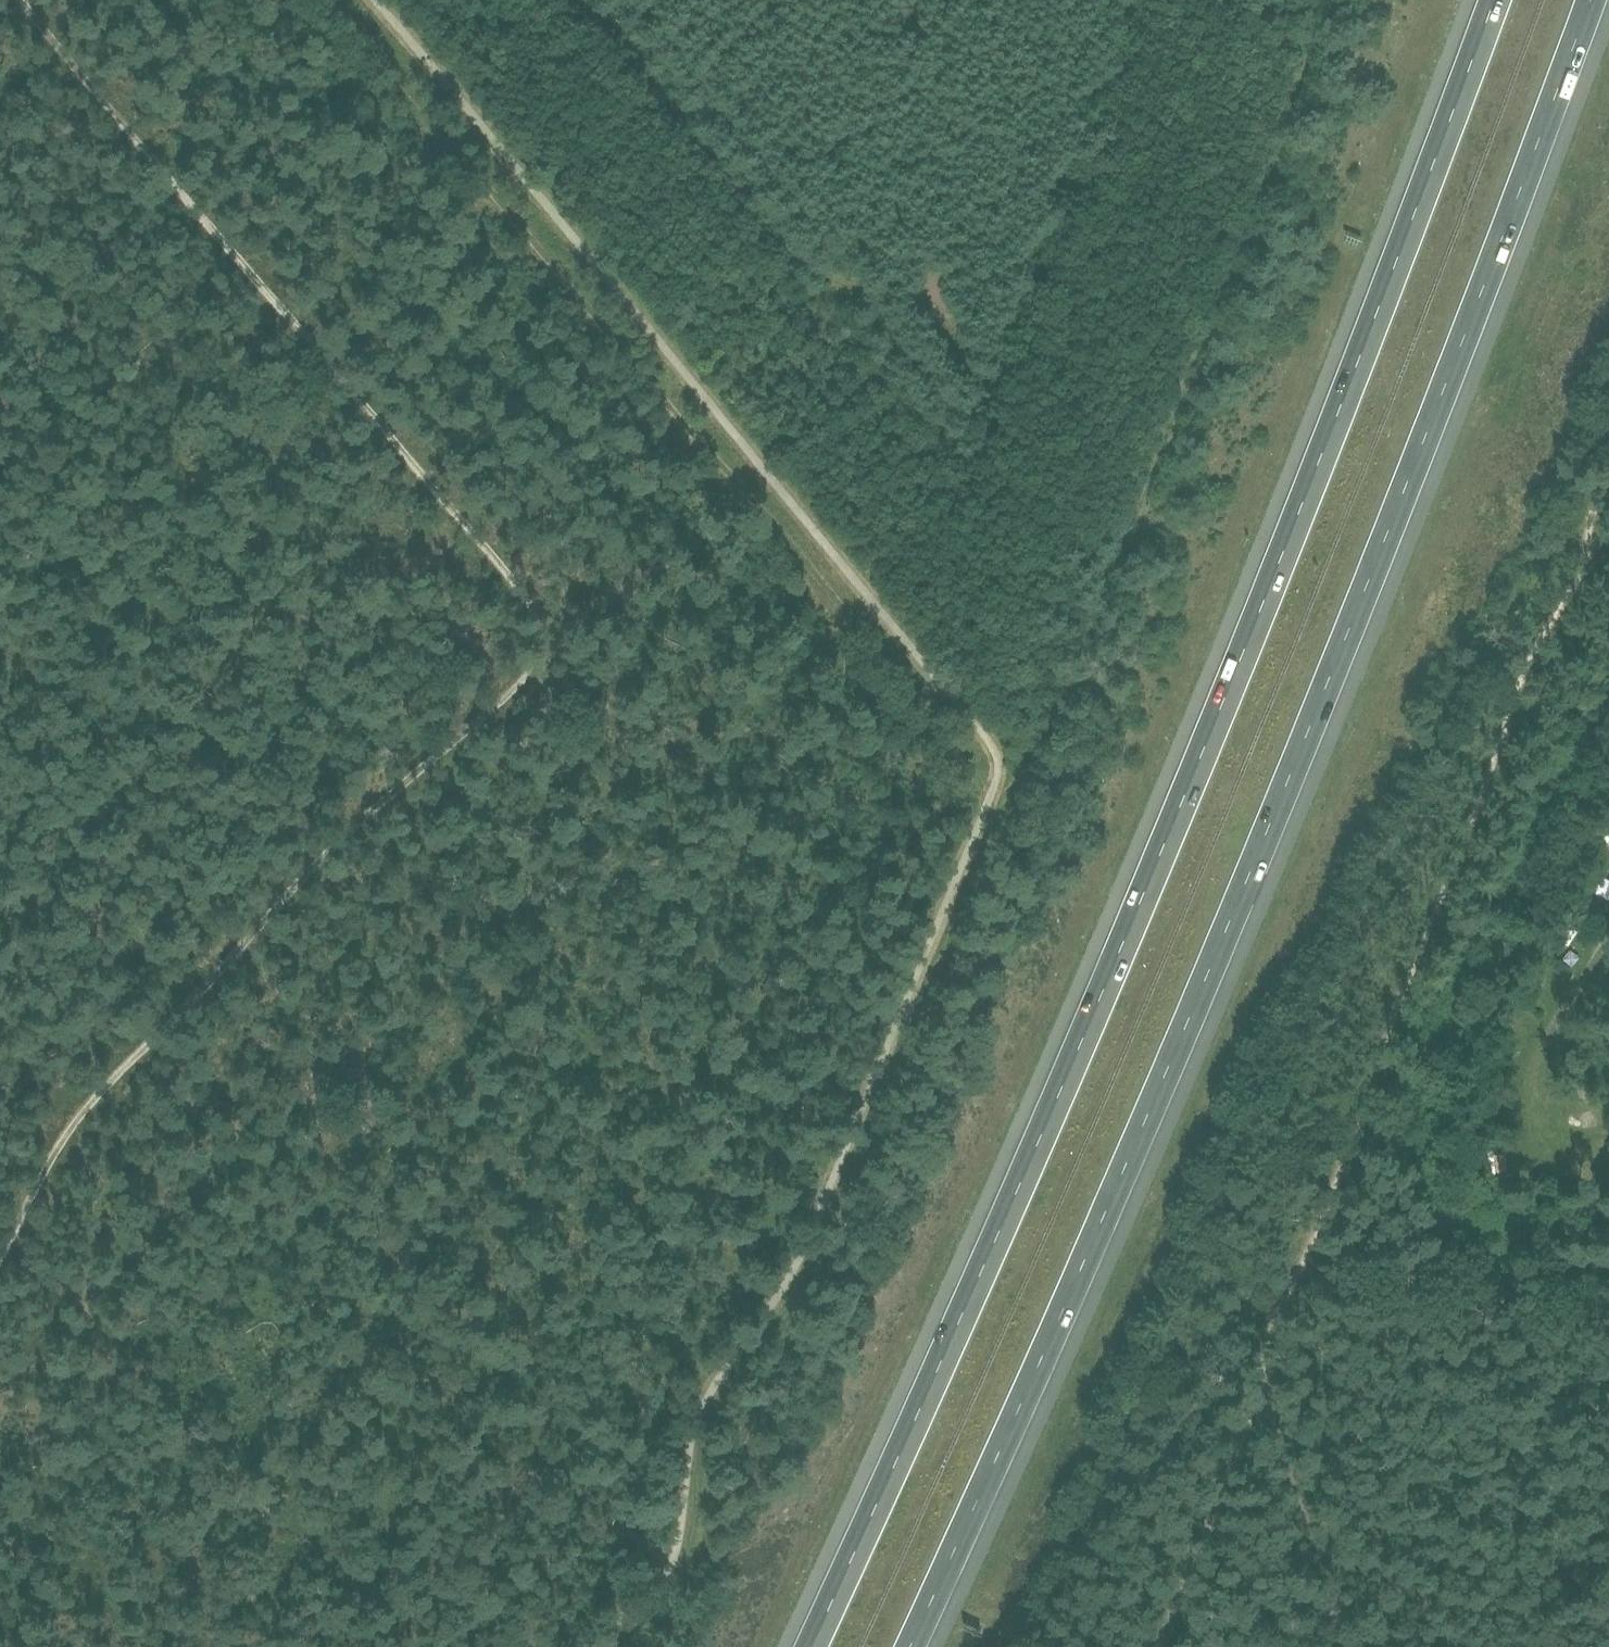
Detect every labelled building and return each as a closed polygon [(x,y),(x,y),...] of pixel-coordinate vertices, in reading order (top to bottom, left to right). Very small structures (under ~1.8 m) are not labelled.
[(1593,930),(1600,913),(1579,905),(1572,922),(1593,930)]
